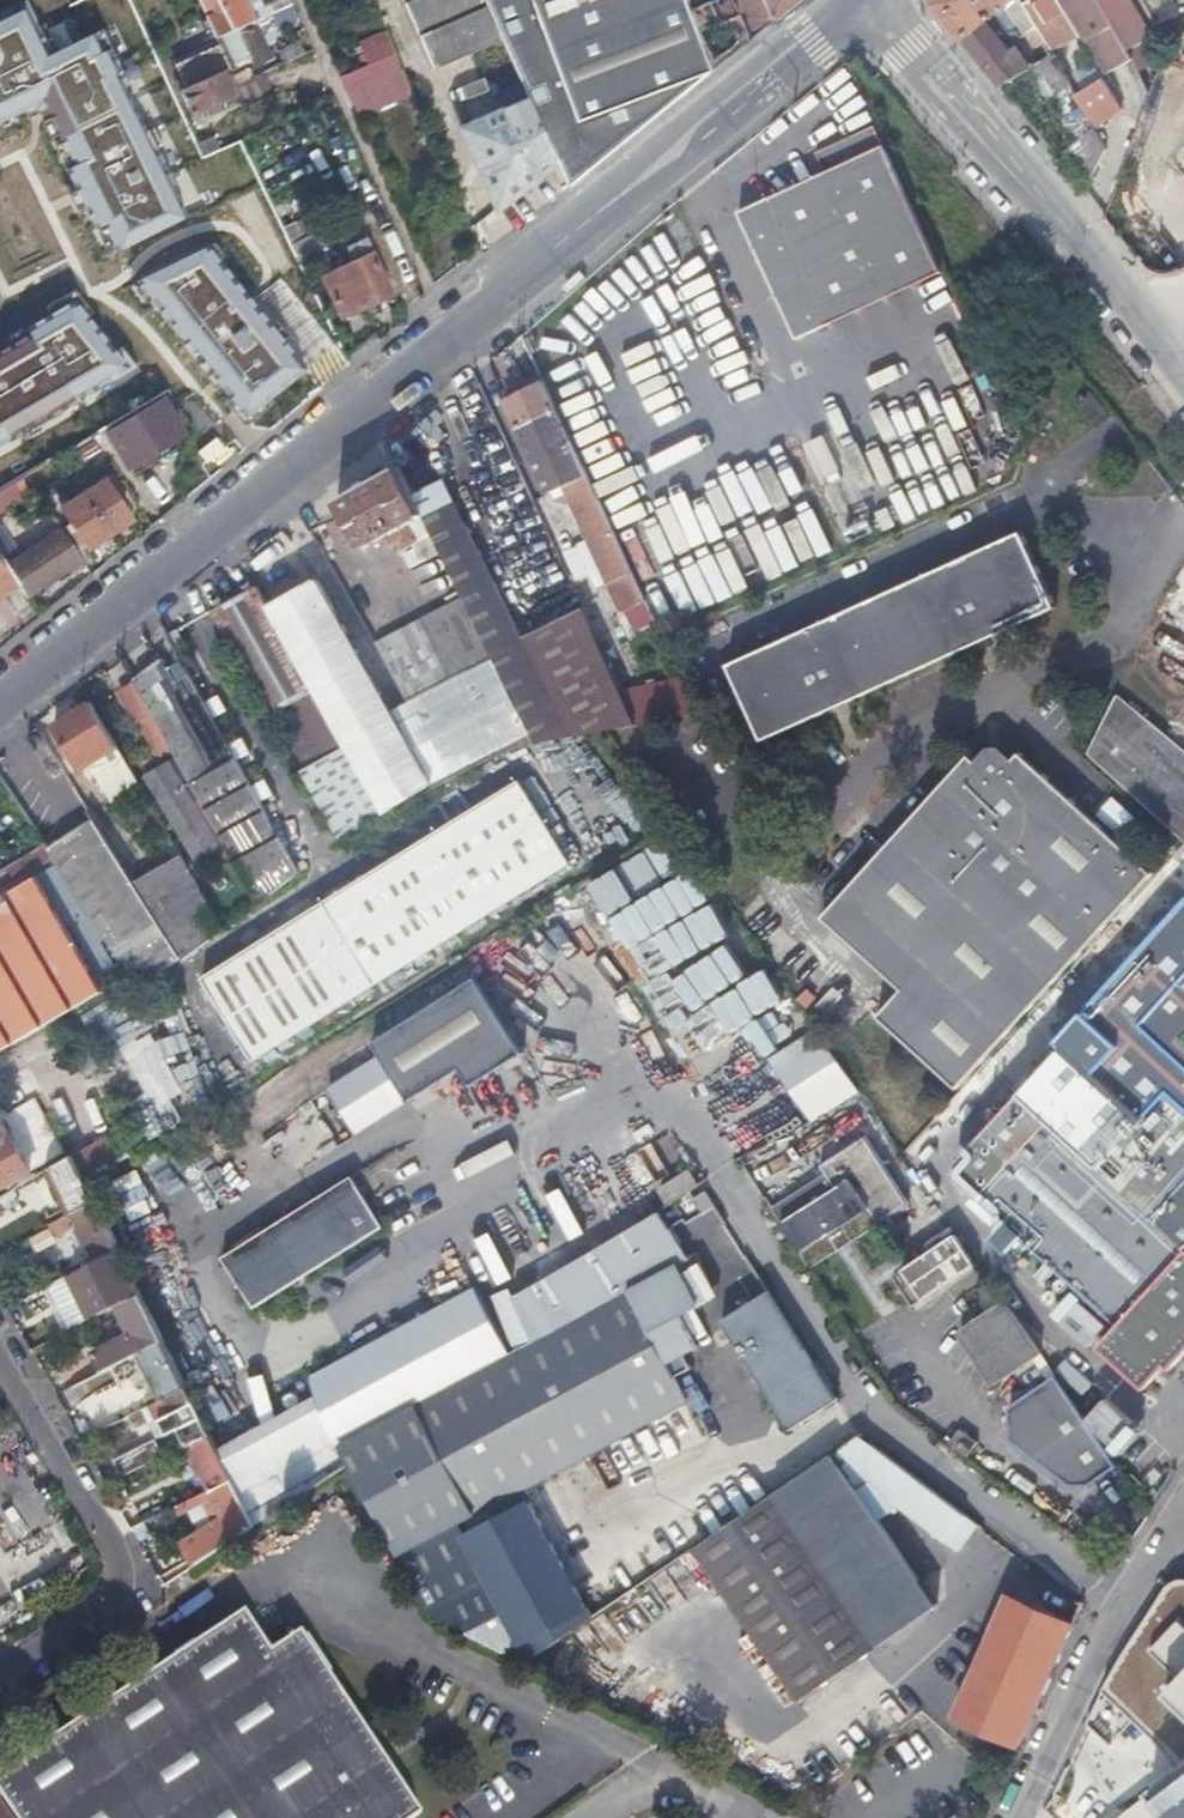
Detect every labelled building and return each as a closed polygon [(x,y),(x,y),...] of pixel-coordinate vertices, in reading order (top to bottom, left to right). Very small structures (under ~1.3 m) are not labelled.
[(244,0),(199,0),(213,30),(216,38),(253,21),(244,0)] [(501,41),(483,0),(403,0),(435,70),(501,41)] [(557,164),(568,188),(712,72),(684,0),(483,0),(501,41),(529,101),(557,164)] [(712,72),(748,43),(731,0),(684,0),(712,72)] [(755,38),(802,0),(740,0),(755,38)] [(1019,72),(1040,103),(1071,86),(1044,39),(1023,4),(1021,0),(937,0),(936,5),(1001,85),(1019,72)] [(1023,4),(1044,39),(1054,33),(1053,31),(1071,21),(1059,0),(1029,0),(1023,4)] [(1112,77),(1137,64),(1133,56),(1102,0),(1070,0),(1112,77)] [(1133,56),(1148,48),(1123,0),(1102,0),(1133,56)] [(1183,22),(1183,0),(1144,0),(1173,49),(1183,22)] [(0,15),(0,117),(45,100),(102,252),(181,222),(113,41),(99,46),(92,27),(42,46),(27,5),(0,15)] [(253,21),(216,38),(237,83),(254,75),(253,72),(252,69),(245,73),(240,63),(252,57),(257,66),(274,58),(257,19),(253,21)] [(237,83),(216,38),(213,30),(196,38),(213,76),(179,92),(191,115),(242,92),(244,98),(269,86),(263,71),(254,75),(237,83)] [(359,42),(368,64),(395,52),(386,30),(359,42)] [(276,47),(280,65),(309,58),(305,41),(276,47)] [(414,90),(397,51),(395,52),(368,64),(367,64),(341,76),(359,115),(414,90)] [(1090,121),(1093,125),(1120,108),(1103,79),(1076,94),(1090,121)] [(498,210),(557,164),(529,101),(463,132),(498,210)] [(1091,184),(1099,166),(1107,147),(1093,125),(1090,121),(1079,144),(1066,154),(1091,184)] [(973,327),(879,127),(821,154),(828,175),(745,217),(830,395),(973,327)] [(227,427),(310,378),(298,359),(321,345),(252,233),(217,254),(206,236),(139,276),(218,406),(216,408),(227,427)] [(358,247),(361,253),(363,258),(326,276),(345,319),(393,296),(369,242),(358,247)] [(130,378),(120,355),(69,290),(8,338),(0,342),(0,432),(130,378)] [(564,413),(551,385),(511,403),(525,431),(564,413)] [(185,432),(175,415),(165,397),(109,431),(129,465),(185,432)] [(564,413),(525,431),(539,462),(579,444),(564,413)] [(539,462),(557,499),(573,491),(596,480),(579,444),(539,462)] [(84,494),(110,534),(132,520),(108,480),(84,494)] [(596,625),(587,605),(527,633),(447,480),(418,495),(436,532),(477,613),(495,648),(541,740),(608,724),(640,717),(623,683),(596,625)] [(596,480),(573,491),(633,614),(654,605),(615,521),(596,480)] [(436,532),(418,495),(413,486),(361,516),(385,564),(436,532)] [(87,549),(110,534),(84,494),(62,508),(87,549)] [(871,599),(778,640),(799,688),(859,676),(884,665),(999,606),(1026,627),(1063,610),(1030,532),(871,599)] [(41,586),(55,577),(69,568),(48,536),(21,554),(41,586)] [(18,584),(0,555),(0,596),(18,584)] [(509,747),(541,740),(495,648),(415,685),(392,700),(318,583),(275,610),(387,810),(435,777),(439,782),(509,747)] [(344,841),(387,810),(275,610),(266,593),(222,620),(344,841)] [(799,688),(778,640),(733,660),(766,739),(1026,627),(999,606),(884,665),(859,676),(799,688)] [(415,685),(495,648),(477,613),(399,661),(415,685)] [(299,866),(242,760),(228,769),(169,665),(143,683),(177,749),(257,901),(299,866)] [(683,668),(623,683),(640,717),(701,707),(683,668)] [(177,749),(143,683),(121,699),(139,734),(147,728),(163,757),(177,749)] [(1183,843),(1183,754),(1120,701),(1087,753),(1183,843)] [(132,766),(98,707),(64,728),(100,788),(132,766)] [(67,769),(43,732),(32,741),(57,777),(67,769)] [(1155,876),(1027,755),(1021,760),(1007,747),(994,748),(981,761),(966,762),(823,915),(903,992),(882,1014),(958,1086),(1155,876)] [(218,860),(173,772),(150,782),(198,870),(218,860)] [(263,1066),(574,857),(518,775),(211,985),(263,1066)] [(139,980),(176,980),(191,967),(154,907),(100,821),(54,857),(139,980)] [(154,907),(191,967),(230,932),(199,879),(154,907)] [(21,1046),(108,997),(39,880),(0,902),(0,1057),(21,1046)] [(1153,1379),(1167,1362),(1178,1369),(1183,1362),(1183,889),(1179,885),(1097,976),(1104,986),(1067,1027),(1067,1044),(1149,1115),(1108,1166),(1026,1092),(969,1160),(966,1178),(1122,1318),(1114,1326),(1153,1379)] [(531,1054),(483,980),(430,1012),(433,1023),(330,1087),(360,1131),(462,1069),(476,1088),(531,1054)] [(827,1047),(830,1042),(820,1029),(770,1064),(811,1123),(857,1089),(827,1047)] [(857,1089),(862,1085),(830,1042),(827,1047),(857,1089)] [(0,1114),(0,1196),(36,1173),(0,1114)] [(58,1172),(77,1212),(101,1199),(92,1180),(81,1159),(58,1172)] [(669,1190),(676,1204),(698,1191),(689,1176),(669,1190)] [(352,1177),(223,1258),(255,1309),(384,1228),(352,1177)] [(829,1178),(773,1215),(810,1272),(838,1254),(853,1244),(884,1225),(856,1180),(838,1192),(829,1178)] [(101,1199),(77,1212),(101,1259),(125,1246),(101,1199)] [(916,1302),(981,1260),(962,1235),(917,1264),(896,1278),(916,1302)] [(883,1287),(872,1272),(853,1244),(838,1254),(875,1308),(890,1298),(883,1287)] [(125,1246),(101,1259),(114,1284),(122,1301),(146,1288),(125,1246)] [(896,1278),(917,1264),(907,1248),(872,1272),(883,1287),(896,1278)] [(343,1450),(358,1474),(433,1601),(532,1658),(599,1611),(524,1499),(464,1534),(458,1525),(609,1431),(616,1440),(605,1448),(615,1468),(629,1460),(633,1466),(648,1454),(642,1443),(690,1411),(674,1385),(700,1368),(693,1356),(700,1352),(689,1334),(684,1337),(642,1275),(532,1340),(364,1438),(343,1450)] [(326,1367),(364,1438),(532,1340),(514,1301),(511,1292),(495,1300),(509,1339),(501,1346),(470,1287),(326,1367)] [(790,1424),(836,1395),(761,1287),(719,1314),(790,1424)] [(100,1351),(111,1370),(146,1350),(170,1337),(146,1288),(122,1301),(131,1317),(125,1320),(133,1333),(100,1351)] [(1006,1373),(1043,1348),(1008,1299),(971,1323),(1006,1373)] [(1148,1384),(1153,1379),(1114,1326),(1099,1341),(1148,1384)] [(170,1337),(146,1350),(170,1397),(195,1384),(190,1374),(173,1342),(170,1337)] [(190,1374),(195,1384),(212,1417),(224,1410),(201,1367),(190,1374)] [(1095,1473),(1119,1452),(1057,1367),(1012,1399),(1012,1435),(1069,1477),(1095,1473)] [(195,1384),(170,1397),(177,1410),(165,1416),(173,1429),(184,1424),(192,1440),(217,1427),(212,1417),(195,1384)] [(150,1408),(131,1419),(139,1433),(157,1423),(150,1408)] [(946,1437),(968,1454),(981,1436),(962,1421),(946,1437)] [(217,1427),(192,1440),(215,1484),(239,1470),(217,1427)] [(963,1560),(986,1528),(863,1435),(699,1545),(801,1696),(938,1603),(885,1524),(901,1513),(963,1560)] [(130,1475),(168,1454),(159,1439),(120,1459),(130,1475)] [(270,1531),(239,1470),(215,1484),(235,1524),(192,1552),(204,1569),(270,1531)] [(1132,1634),(1183,1694),(1183,1552),(1132,1634)] [(1021,1589),(1016,1600),(1073,1626),(1079,1614),(1021,1589)] [(961,1721),(1018,1747),(1073,1626),(1016,1600),(1005,1626),(961,1721)] [(0,1784),(0,1797),(14,1817),(419,1817),(306,1644),(274,1661),(249,1621),(0,1784)] [(1132,1634),(1122,1650),(1100,1681),(1078,1731),(1157,1817),(1183,1817),(1183,1694),(1132,1634)] [(1078,1731),(1045,1806),(1057,1817),(1157,1817),(1078,1731)] [(0,1797),(0,1817),(14,1817),(0,1797)]
